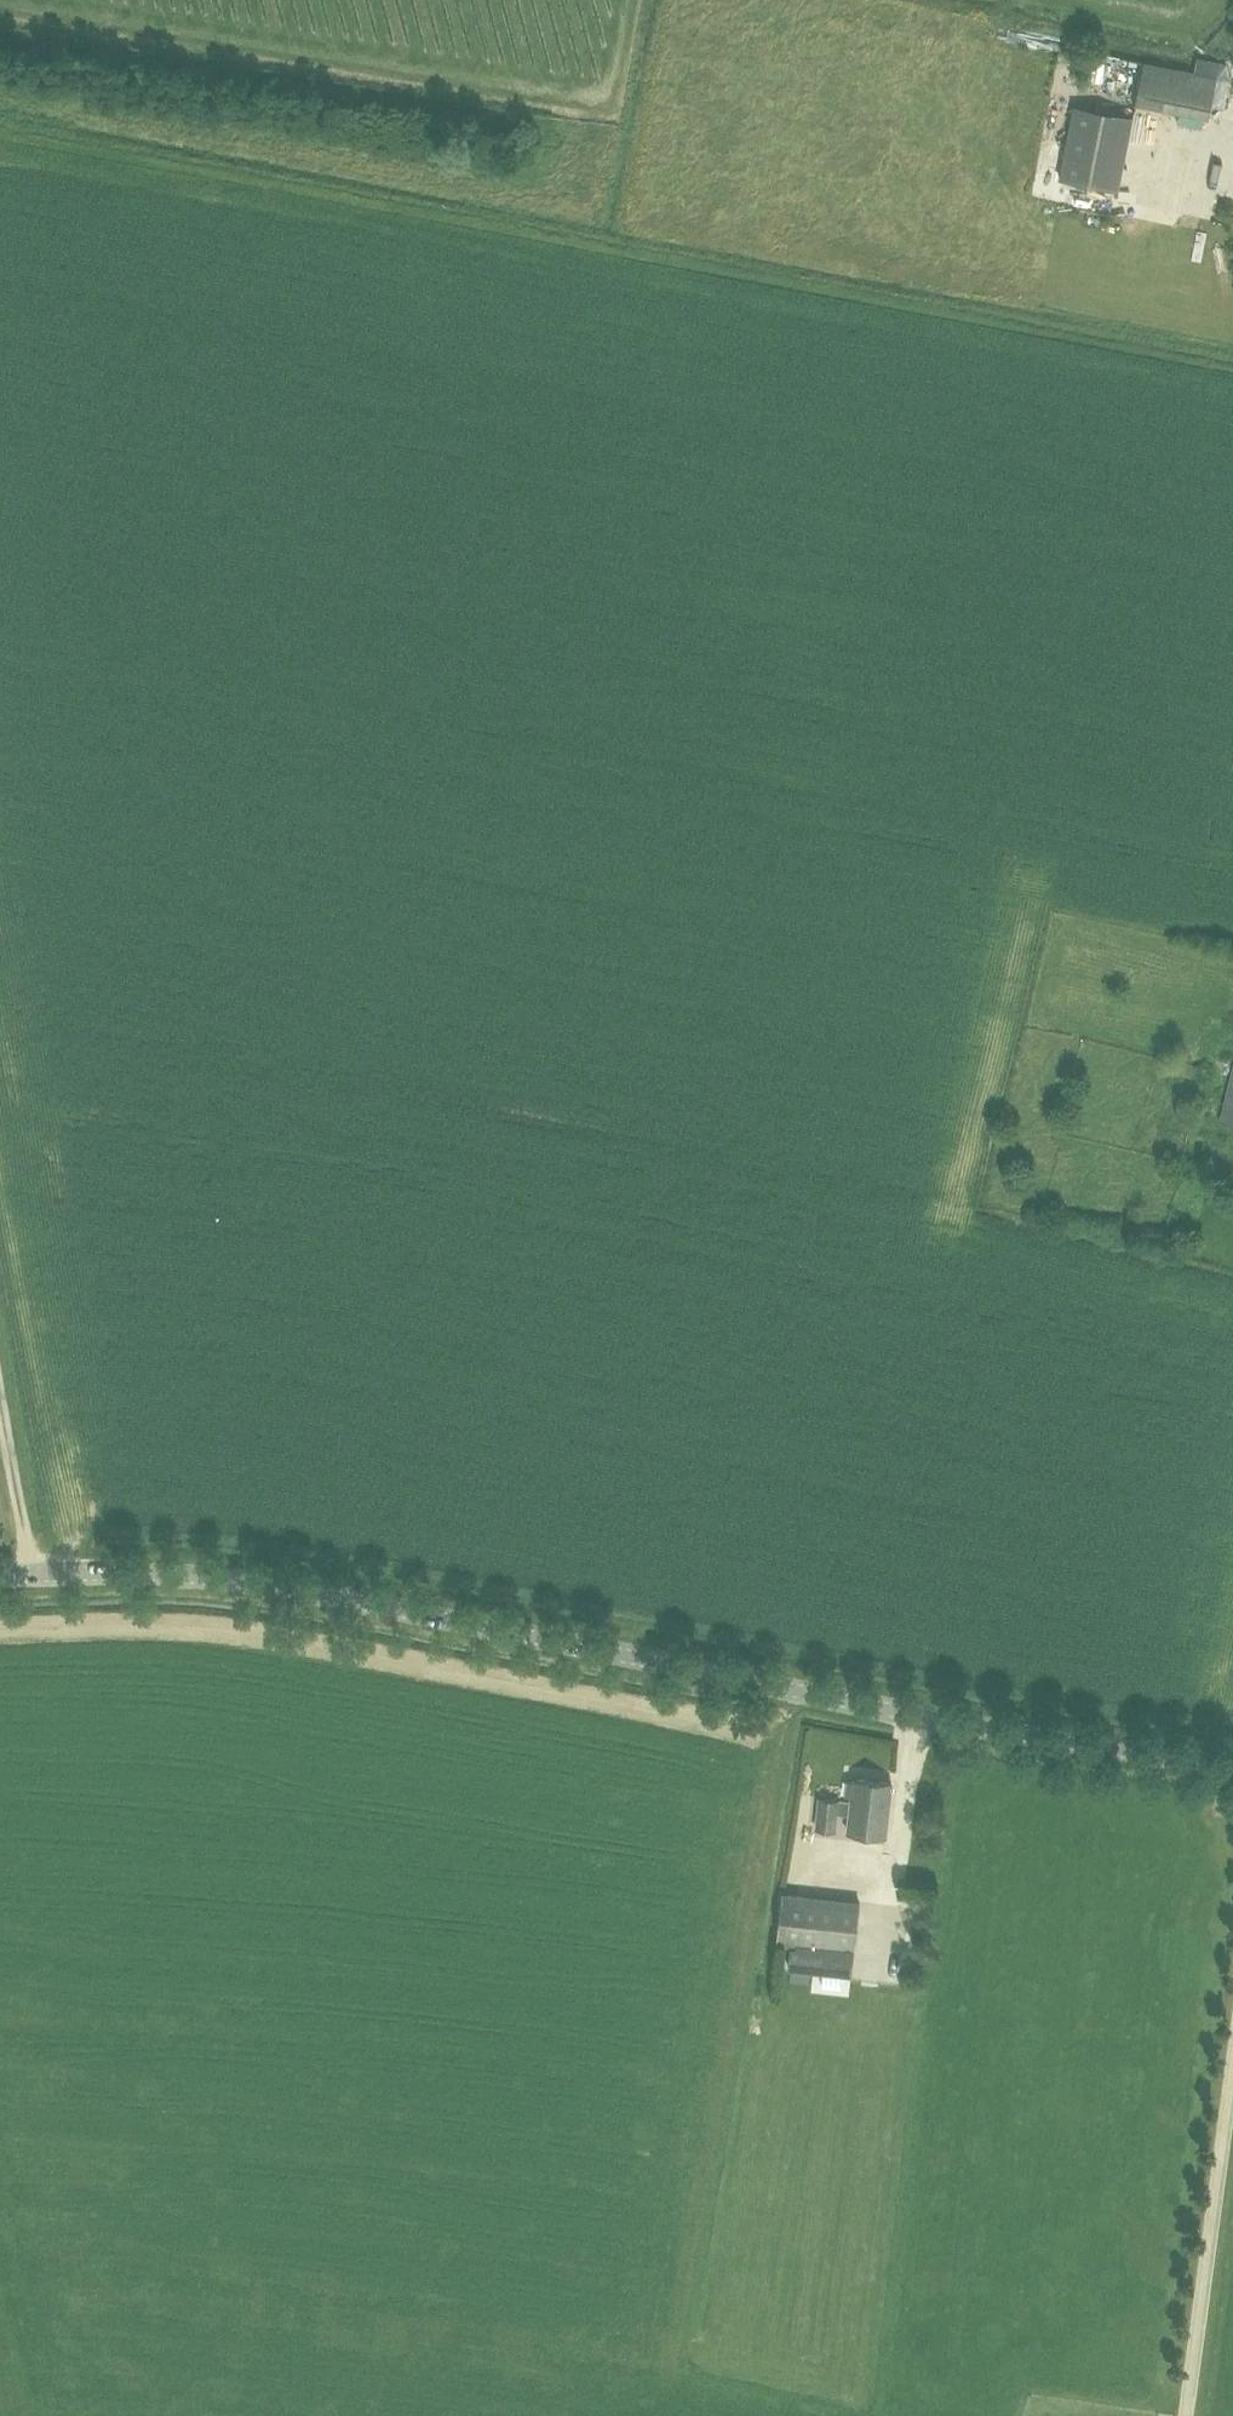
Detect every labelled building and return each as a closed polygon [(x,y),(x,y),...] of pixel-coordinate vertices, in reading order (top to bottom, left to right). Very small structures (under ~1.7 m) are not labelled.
[(1135,102),(1207,117),(1210,104),(1226,107),(1232,78),(1226,61),(1197,55),(1193,71),(1144,60),(1135,102)] [(1058,177),(1118,190),(1133,117),(1074,104),(1058,177)] [(837,1799),(819,1797),(815,1827),(835,1830),(837,1812),(849,1813),(847,1832),(887,1836),(892,1781),(853,1777),(852,1780),(847,1781),(845,1795),(851,1797),(850,1800),(838,1799),(837,1799)] [(852,1975),(854,1951),(856,1951),(861,1902),(784,1894),(779,1943),(796,1945),(794,1969),(852,1975)]
